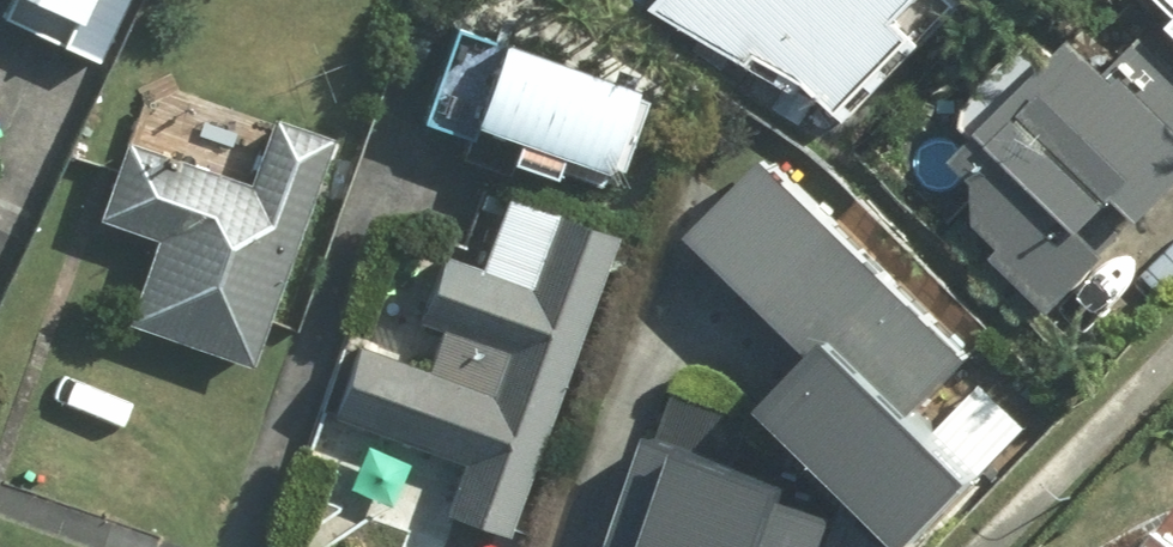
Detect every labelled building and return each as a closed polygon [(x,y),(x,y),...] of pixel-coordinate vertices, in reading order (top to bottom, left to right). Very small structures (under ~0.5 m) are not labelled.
[(97,13),(103,0),(70,0),(97,13)] [(662,4),(834,93),(859,119),(947,36),(922,10),(933,0),(667,0),(662,4)] [(1098,26),(973,153),(998,177),(974,201),(1079,302),(1137,244),(1112,219),(1146,185),(1170,209),(1172,206),(1172,53),(1152,33),(1129,56),(1098,26)] [(653,77),(520,32),(491,117),(533,131),(525,154),(570,170),(578,146),(624,162),(653,77)] [(166,233),(135,316),(263,362),(346,135),(284,112),(260,179),(140,136),(112,214),(166,233)] [(816,332),(765,383),(913,529),(987,455),(927,394),(973,348),(774,151),(704,222),(816,332)] [(456,509),(519,532),(629,228),(520,189),(494,260),(451,245),(426,316),(455,327),(440,368),(370,343),(344,414),(474,460),(456,509)] [(654,546),(831,546),(846,501),(791,483),(798,460),(653,413),(617,521),(658,535),(654,546)] [(1170,529),(1156,546),(1172,546),(1172,531),(1170,529)]
